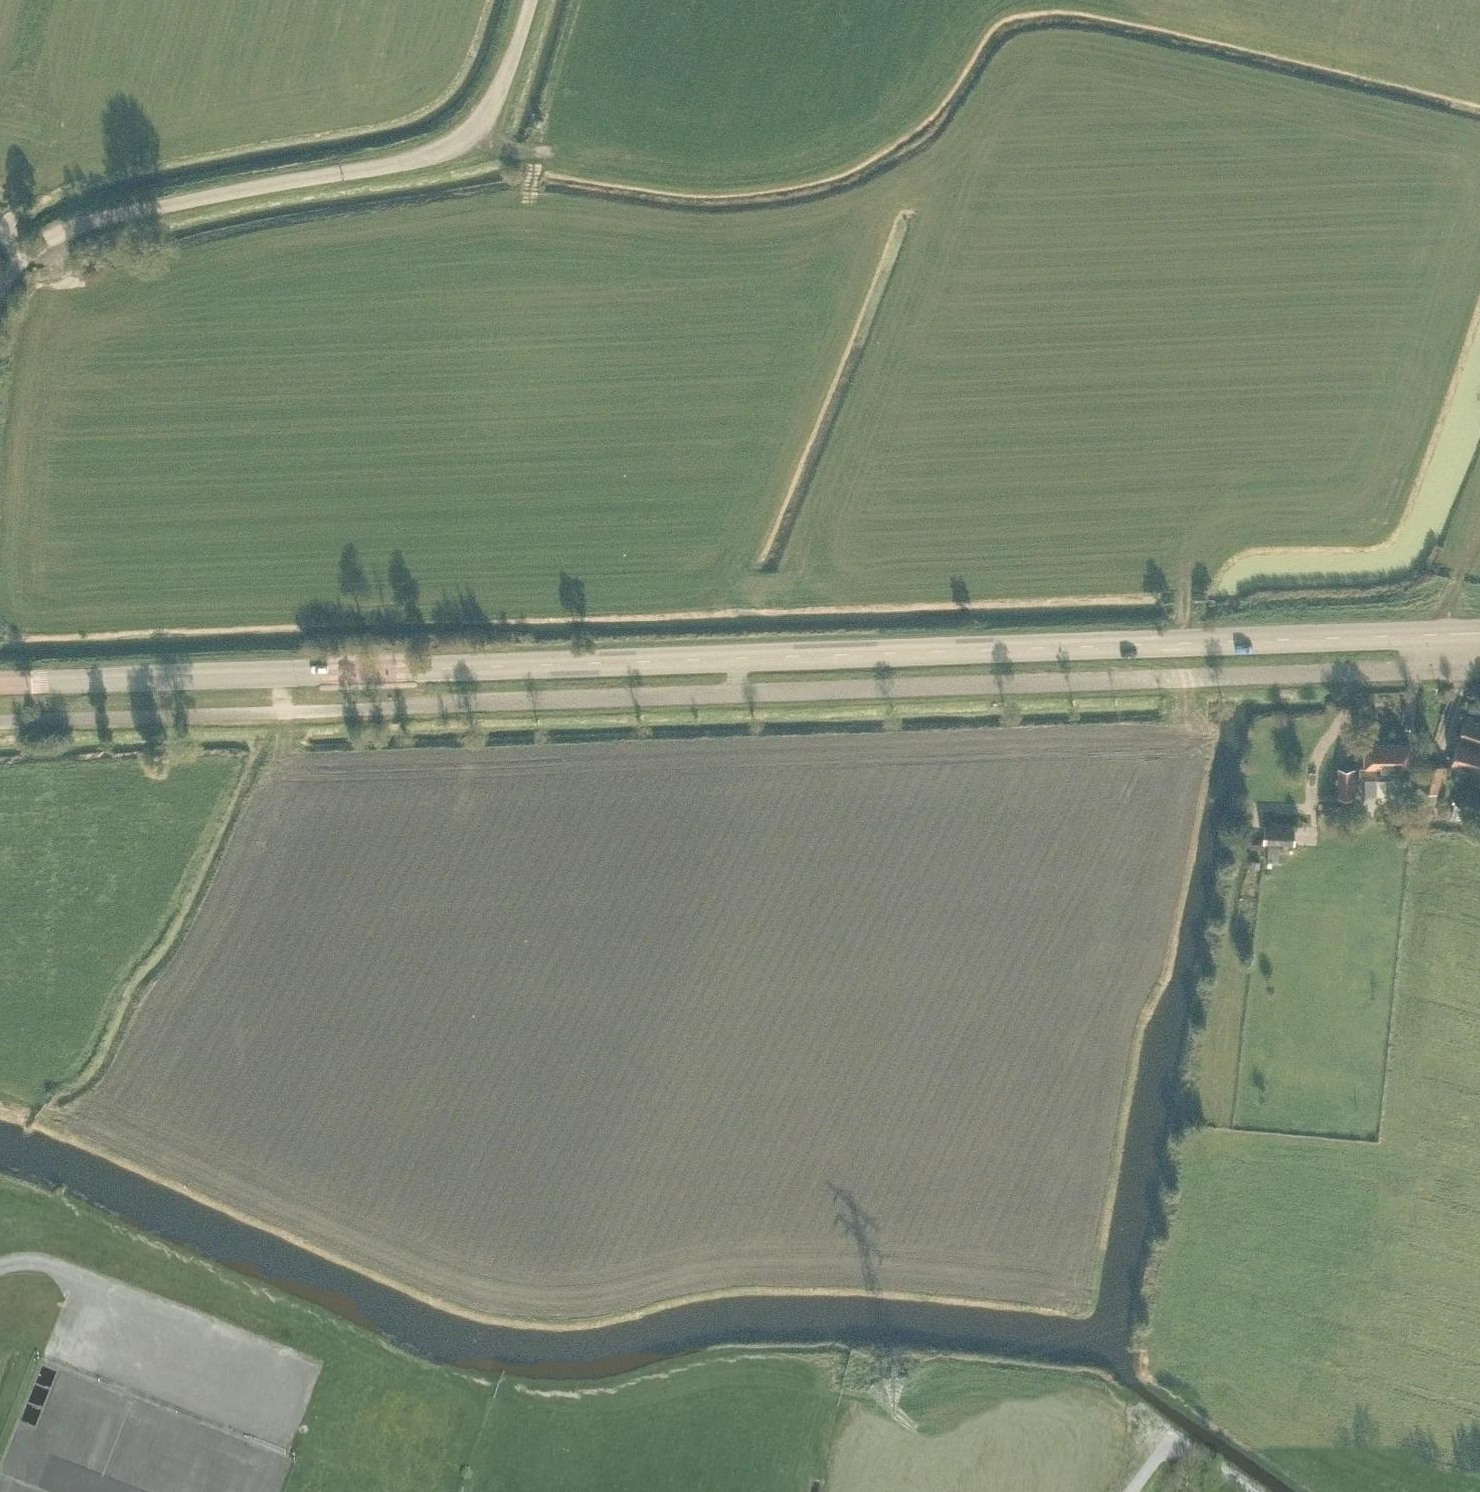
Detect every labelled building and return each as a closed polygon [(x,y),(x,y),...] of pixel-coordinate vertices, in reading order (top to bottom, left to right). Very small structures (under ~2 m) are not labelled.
[(1465,718),(1451,762),(1475,769),(1479,754),(1479,723),(1465,718)] [(1359,777),(1365,777),(1410,777),(1411,743),(1365,743),(1365,765),(1359,765),(1359,777)] [(1430,817),(1437,792),(1445,765),(1428,760),(1427,760),(1421,785),(1420,786),(1417,797),(1416,802),(1419,802),(1416,813),(1430,817)] [(1338,767),(1338,803),(1354,803),(1354,767),(1338,767)] [(1417,797),(1420,786),(1409,786),(1409,795),(1417,797)] [(1263,842),(1294,843),(1295,825),(1264,823),(1263,842)]
